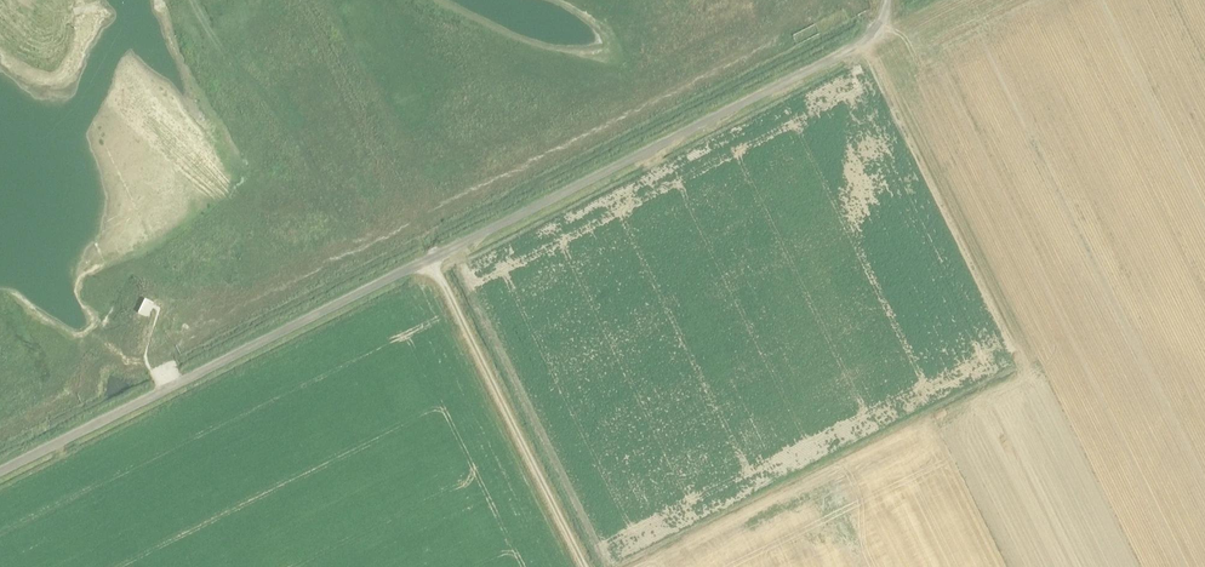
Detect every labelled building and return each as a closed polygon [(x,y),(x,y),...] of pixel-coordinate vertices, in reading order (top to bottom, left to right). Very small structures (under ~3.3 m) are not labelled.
[(269,195),(272,201),(281,195),(278,190),(269,195)]
